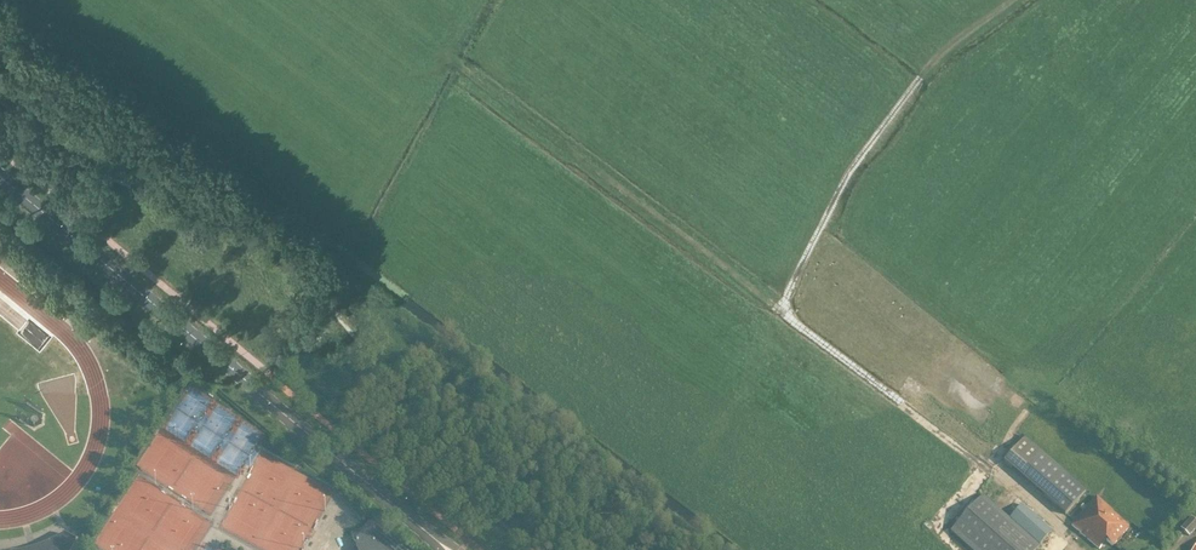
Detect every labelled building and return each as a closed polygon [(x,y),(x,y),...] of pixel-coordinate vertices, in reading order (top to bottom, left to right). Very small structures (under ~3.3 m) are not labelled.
[(1020,474),(1065,513),(1086,488),(1041,450),(1024,436),(1004,460),(1020,474)] [(974,549),(1032,549),(1039,542),(1009,516),(983,493),(951,529),(974,549)] [(1071,523),(1098,547),(1106,539),(1112,544),(1128,524),(1112,510),(1113,509),(1096,494),(1071,523)] [(1021,502),(1009,516),(1039,542),(1051,529),(1021,502)] [(1189,534),(1195,526),(1195,519),(1191,515),(1180,526),(1189,534)] [(358,549),(413,549),(372,516),(363,527),(351,532),(358,549)] [(77,538),(64,532),(54,538),(43,542),(31,546),(20,549),(13,549),(70,549),(77,538)]
